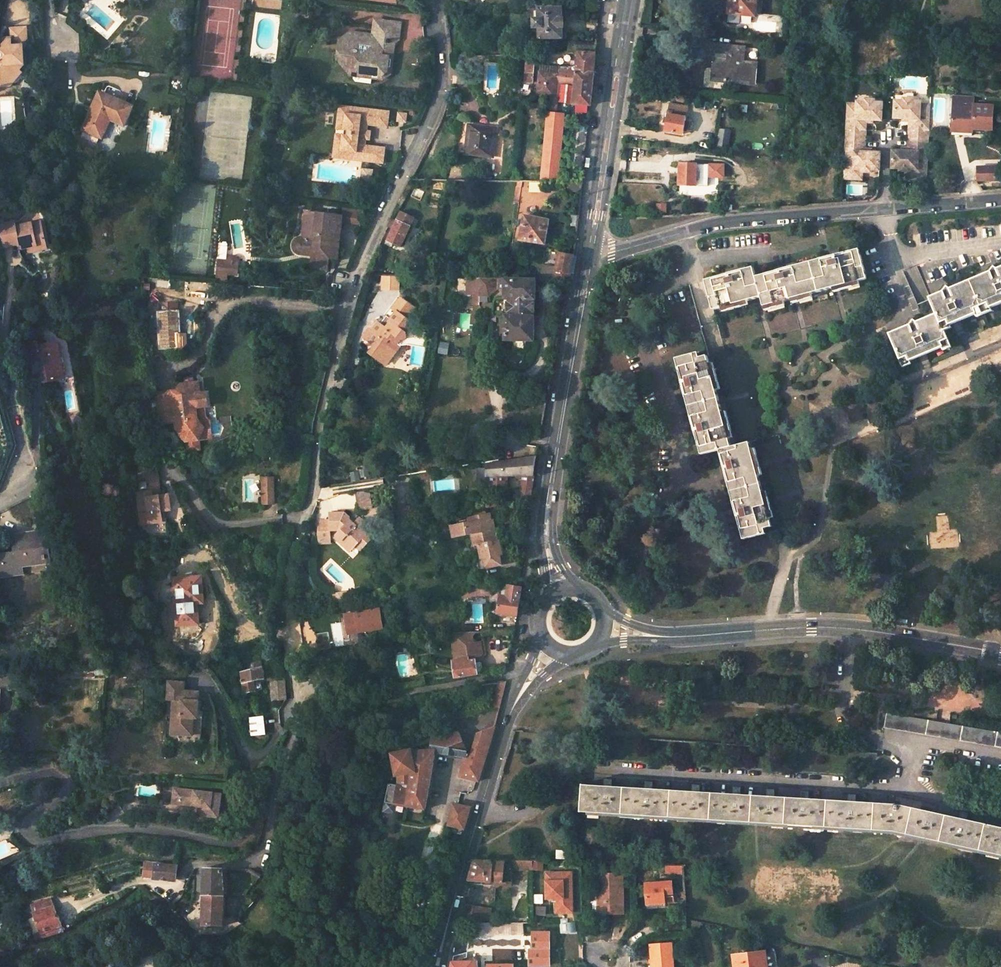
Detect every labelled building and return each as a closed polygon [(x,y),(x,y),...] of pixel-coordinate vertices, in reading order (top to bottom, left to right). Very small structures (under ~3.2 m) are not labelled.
[(729,14),(754,16),(756,0),(731,0),(729,14)] [(562,39),(563,9),(541,8),(541,19),(535,19),(534,28),(540,28),(540,38),(562,39)] [(381,34),(382,30),(397,32),(398,23),(375,20),(374,33),(381,34)] [(381,34),(374,33),(373,36),(382,37),(381,46),(394,48),(396,48),(397,44),(400,40),(402,24),(398,23),(397,32),(382,30),(381,34)] [(8,83),(8,78),(21,67),(21,49),(18,47),(25,40),(25,28),(10,28),(11,42),(6,42),(0,47),(0,84),(8,83)] [(373,36),(352,33),(351,42),(341,41),(340,52),(349,54),(347,66),(351,71),(372,74),(382,75),(387,71),(389,58),(393,59),(394,48),(381,46),(382,37),(373,36)] [(571,103),(589,105),(592,76),(594,53),(595,42),(568,42),(568,53),(575,53),(574,71),(565,70),(563,83),(573,84),(571,103)] [(746,46),(719,44),(716,79),(757,83),(758,63),(745,61),(746,46)] [(372,74),(351,71),(347,66),(349,54),(340,52),(337,75),(372,79),(372,74)] [(523,82),(530,83),(533,58),(525,57),(523,82)] [(537,72),(535,94),(553,95),(555,74),(537,72)] [(81,131),(99,140),(107,120),(123,128),(132,108),(100,93),(91,113),(90,112),(81,131)] [(993,105),(974,104),(974,96),(954,95),(952,130),(972,131),(972,128),(992,129),(993,105)] [(928,139),(930,104),(920,103),(920,100),(911,100),(911,97),(902,97),(902,99),(894,100),(894,117),(903,118),(910,118),(910,122),(909,138),(928,139)] [(865,123),(865,122),(865,120),(871,120),(881,121),(882,103),(874,102),(874,99),(865,99),(865,102),(857,102),(857,104),(846,104),(845,138),(864,139),(865,123)] [(688,106),(669,102),(663,130),(682,134),(688,106)] [(355,117),(356,109),(340,107),(333,158),(355,161),(355,159),(348,158),(348,153),(341,152),(344,130),(348,131),(350,116),(355,117)] [(383,165),(385,150),(365,148),(366,141),(367,133),(367,126),(372,126),(374,112),(356,109),(355,117),(350,116),(348,131),(344,130),(341,152),(348,153),(348,158),(355,159),(355,161),(383,165)] [(389,113),(374,112),(372,126),(387,128),(389,113)] [(547,112),(541,181),(557,181),(557,179),(563,114),(547,112)] [(466,126),(463,155),(488,158),(491,129),(466,126)] [(845,138),(844,162),(843,179),(853,179),(854,172),(861,172),(871,173),(871,170),(879,170),(880,153),(870,152),(863,152),(864,150),(864,149),(864,139),(845,138)] [(908,172),(916,172),(916,179),(926,179),(928,139),(909,138),(908,148),(908,151),(901,151),(892,151),(891,169),(900,169),(900,171),(908,172)] [(707,163),(679,163),(678,176),(678,184),(707,185),(707,174),(707,163)] [(977,167),(977,180),(1000,180),(1000,167),(977,167)] [(564,192),(580,193),(581,181),(564,182),(564,192)] [(516,182),(512,204),(518,205),(521,182),(516,182)] [(313,239),(317,214),(305,212),(301,238),(313,239)] [(387,242),(400,248),(413,219),(401,213),(397,220),(391,217),(389,223),(387,227),(393,229),(387,242)] [(317,214),(313,239),(301,238),(299,238),(297,238),(295,239),(294,241),(292,243),(292,245),(292,247),(292,249),(293,251),(295,253),(296,254),(299,255),(311,256),(327,259),(336,260),(342,217),(317,214)] [(517,240),(542,245),(547,220),(522,215),(517,240)] [(568,227),(576,228),(577,222),(578,217),(570,216),(568,227)] [(8,223),(12,245),(22,244),(23,249),(31,247),(48,243),(43,221),(18,226),(17,221),(8,223)] [(49,248),(48,243),(31,247),(31,252),(49,248)] [(753,267),(705,280),(713,310),(761,297),(764,307),(867,279),(859,249),(811,262),(756,277),(753,267)] [(513,351),(524,351),(524,342),(533,342),(533,318),(531,318),(532,300),(533,300),(534,287),(544,288),(566,291),(569,273),(572,255),(558,252),(553,280),(534,280),(534,282),(506,281),(506,279),(507,272),(492,271),(492,278),(467,278),(466,295),(471,295),(479,295),(479,298),(489,298),(497,289),(505,290),(505,300),(508,299),(508,316),(504,316),(504,341),(514,342),(513,351)] [(311,256),(309,268),(326,270),(327,259),(311,256)] [(216,278),(227,279),(228,274),(238,275),(239,264),(218,262),(216,278)] [(890,334),(903,366),(911,363),(910,360),(919,356),(926,354),(942,347),(944,349),(951,346),(944,330),(951,327),(950,325),(953,323),(959,320),(976,313),(977,316),(991,310),(990,307),(1000,303),(1000,267),(997,269),(992,265),(984,275),(950,289),(945,285),(937,294),(930,298),(936,314),(917,322),(911,318),(903,328),(890,334)] [(384,288),(399,289),(400,275),(384,275),(384,288)] [(479,307),(479,298),(479,295),(471,295),(471,306),(479,307)] [(373,352),(388,362),(401,344),(398,341),(401,338),(407,336),(408,330),(413,331),(413,334),(427,336),(427,333),(416,325),(421,318),(410,311),(413,307),(399,297),(391,307),(396,310),(390,317),(386,314),(380,322),(379,321),(374,328),(371,326),(364,336),(378,346),(373,352)] [(158,343),(159,349),(175,349),(174,340),(178,340),(176,317),(178,317),(177,306),(160,307),(160,318),(162,318),(163,343),(158,343)] [(411,345),(422,347),(425,347),(427,336),(413,334),(413,331),(408,330),(407,336),(401,338),(398,341),(401,344),(411,345)] [(39,355),(45,379),(65,375),(57,340),(37,343),(37,338),(25,340),(29,357),(39,355)] [(449,344),(441,343),(439,354),(448,355),(449,344)] [(698,352),(676,359),(689,407),(702,455),(720,450),(732,495),(738,519),(744,539),(766,533),(764,529),(772,527),(749,442),(738,445),(732,447),(707,356),(700,358),(698,352)] [(202,427),(209,426),(209,423),(208,424),(199,425),(197,422),(195,410),(201,409),(198,384),(192,385),(191,385),(189,388),(186,386),(185,386),(180,386),(177,390),(178,392),(155,395),(158,426),(174,424),(175,430),(184,444),(186,455),(199,454),(198,442),(211,441),(210,436),(201,438),(200,431),(203,431),(202,427)] [(201,384),(198,384),(201,409),(195,410),(197,422),(199,425),(208,424),(205,419),(204,409),(207,409),(206,395),(202,395),(201,384)] [(487,464),(488,477),(508,476),(520,476),(533,475),(536,457),(487,464)] [(521,489),(531,488),(532,482),(533,475),(520,476),(521,489)] [(152,512),(154,521),(166,519),(165,508),(169,507),(175,506),(172,491),(164,492),(162,476),(152,477),(154,489),(147,490),(141,491),(144,513),(152,512)] [(508,476),(488,477),(488,491),(508,491),(508,476)] [(147,490),(154,489),(152,477),(145,478),(147,490)] [(272,478),(261,478),(262,503),(273,503),(272,478)] [(521,489),(513,491),(515,502),(529,499),(531,488),(521,489)] [(369,509),(366,492),(353,493),(355,511),(369,509)] [(316,529),(317,545),(329,544),(328,531),(335,531),(336,532),(334,535),(341,540),(337,544),(344,551),(349,551),(353,547),(358,542),(363,547),(369,540),(359,531),(363,526),(356,519),(350,525),(346,527),(344,525),(347,522),(347,519),(342,514),(327,515),(327,522),(319,522),(316,529)] [(468,522),(451,525),(453,536),(470,532),(474,532),(476,544),(473,545),(477,570),(499,566),(496,551),(499,550),(497,542),(495,542),(491,520),(489,521),(488,514),(468,517),(468,522)] [(2,574),(23,571),(22,563),(51,559),(46,531),(11,535),(13,551),(0,552),(0,574),(2,574)] [(331,538),(337,544),(341,540),(334,535),(331,538)] [(363,547),(358,542),(353,547),(358,552),(363,547)] [(200,577),(171,579),(175,624),(179,624),(197,622),(195,601),(202,601),(200,577)] [(500,595),(497,613),(516,616),(518,602),(520,587),(508,585),(506,596),(500,595)] [(488,586),(460,589),(461,598),(488,594),(488,586)] [(334,600),(334,604),(351,602),(350,593),(333,595),(334,600)] [(383,629),(380,610),(347,616),(350,635),(383,629)] [(334,633),(344,631),(342,622),(333,624),(334,633)] [(452,636),(452,641),(473,638),(474,643),(480,642),(482,655),(481,657),(474,658),(475,661),(482,660),(485,656),(482,632),(480,632),(452,636)] [(452,641),(458,678),(483,674),(481,663),(475,664),(475,661),(474,658),(481,657),(482,655),(480,642),(474,643),(473,638),(452,641)] [(263,679),(259,661),(244,665),(245,671),(239,673),(242,685),(244,694),(251,692),(249,683),(259,680),(263,679)] [(201,735),(203,717),(201,716),(201,710),(208,711),(210,692),(195,690),(196,681),(179,680),(177,697),(183,698),(180,727),(188,728),(188,733),(201,735)] [(249,683),(251,692),(261,690),(259,680),(249,683)] [(270,681),(271,702),(284,701),(284,699),(283,680),(270,681)] [(500,708),(506,681),(498,683),(492,706),(500,708)] [(886,713),(884,727),(1000,747),(1000,733),(886,713)] [(261,718),(248,719),(249,737),(262,735),(261,718)] [(460,776),(479,781),(495,725),(477,732),(472,753),(468,752),(466,752),(465,757),(460,776)] [(466,752),(468,752),(460,732),(446,738),(434,736),(433,742),(431,750),(436,750),(436,752),(465,757),(466,752)] [(395,804),(425,809),(436,752),(436,750),(431,750),(410,752),(395,755),(398,774),(398,785),(395,804)] [(395,804),(398,785),(390,784),(386,802),(395,804)] [(583,785),(582,812),(895,831),(1000,855),(1000,827),(898,804),(583,785)] [(222,794),(180,789),(178,804),(199,807),(198,815),(219,818),(222,794)] [(384,811),(394,812),(395,804),(386,802),(384,811)] [(451,814),(468,817),(471,807),(453,804),(451,814)] [(468,817),(451,814),(448,826),(464,830),(468,817)] [(557,858),(571,859),(571,851),(557,850),(557,858)] [(493,881),(503,882),(512,882),(513,869),(511,869),(511,861),(504,862),(474,861),(469,880),(493,883),(493,881)] [(529,861),(511,861),(511,869),(513,869),(529,870),(529,861)] [(155,878),(172,879),(174,868),(157,866),(155,878)] [(223,926),(224,888),(222,869),(204,868),(203,925),(223,926)] [(573,913),(572,873),(546,873),(547,891),(554,891),(554,898),(556,898),(557,913),(573,913)] [(602,913),(614,913),(624,912),(623,873),(598,873),(599,891),(601,891),(602,913)] [(673,881),(646,883),(647,903),(666,902),(674,901),(673,881)] [(463,904),(460,923),(467,923),(473,923),(475,923),(479,908),(463,904)] [(38,919),(44,935),(59,932),(63,930),(54,906),(36,912),(38,919)] [(33,922),(38,936),(44,935),(38,919),(33,922)] [(532,922),(528,923),(528,930),(540,930),(540,923),(532,922)] [(672,942),(651,944),(652,964),(654,964),(655,966),(674,966),(672,942)] [(733,957),(735,966),(767,966),(765,952),(733,957)]
